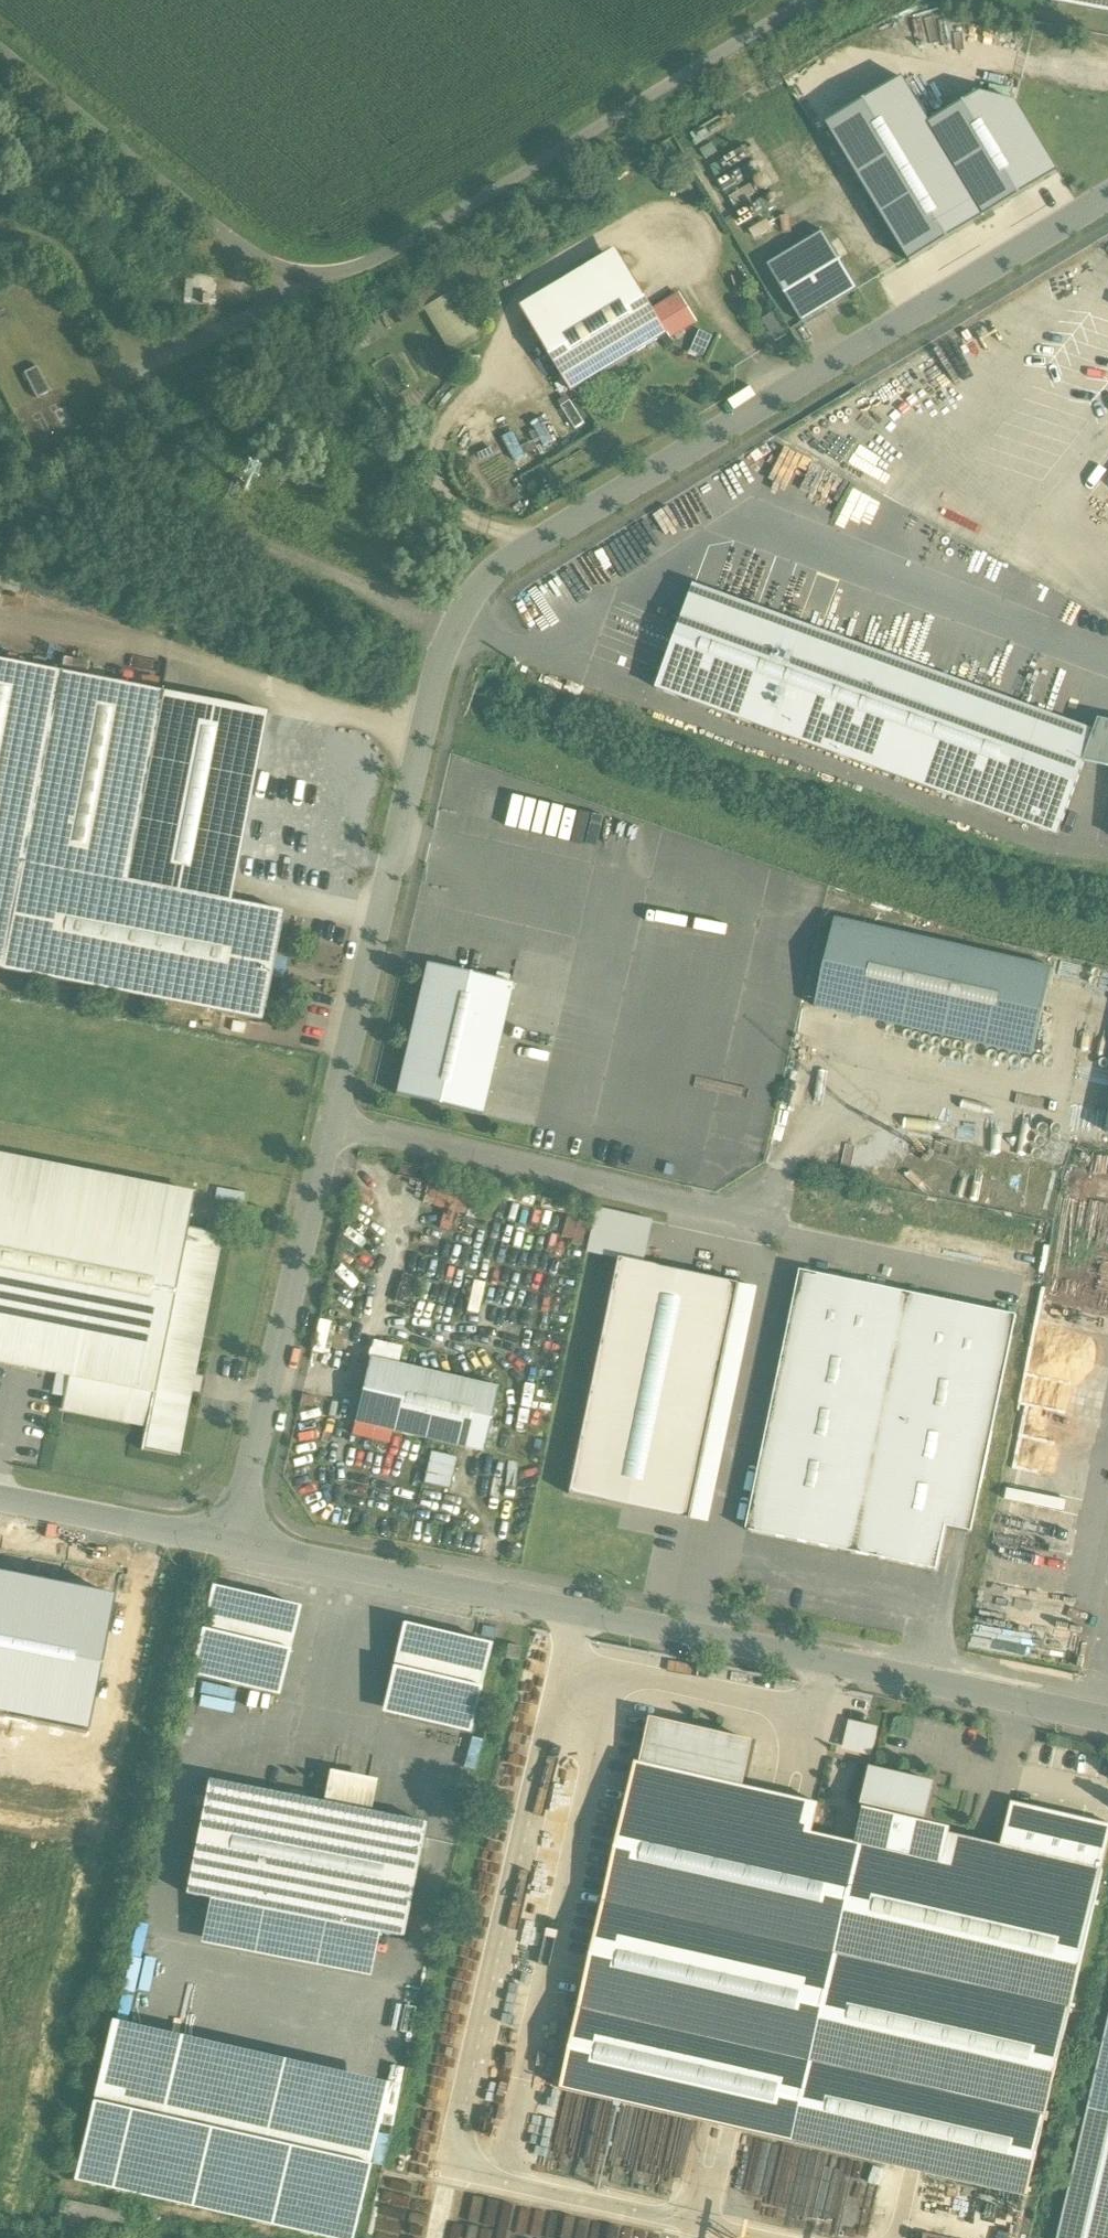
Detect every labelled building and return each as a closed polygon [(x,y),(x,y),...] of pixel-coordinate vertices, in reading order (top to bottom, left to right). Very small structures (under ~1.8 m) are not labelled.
[(1050,4),(1107,14),(1107,0),(1051,0),(1050,4)] [(909,259),(911,262),(984,217),(931,124),(905,79),(828,125),(909,259)] [(931,124),(984,217),(1059,172),(1018,103),(982,94),(931,124)] [(825,231),(768,265),(803,322),(838,301),(858,289),(859,288),(825,231)] [(522,306),(531,322),(626,265),(617,250),(522,306)] [(626,265),(531,322),(569,394),(668,334),(626,265)] [(184,303),(215,305),(216,277),(186,275),(184,303)] [(456,288),(423,309),(452,357),(486,337),(456,288)] [(774,313),(763,320),(776,342),(787,335),(774,313)] [(695,586),(657,689),(1058,836),(1085,762),(1095,732),(695,586)] [(2,969),(24,861),(59,672),(0,660),(0,969),(2,969)] [(164,692),(59,672),(24,861),(126,882),(164,692)] [(164,692),(126,882),(229,902),(266,713),(164,692)] [(1099,719),(1095,732),(1085,762),(1107,767),(1107,721),(1099,719)] [(281,923),(283,913),(229,902),(126,882),(24,861),(2,969),(261,1021),(264,1010),(266,1010),(273,976),(273,973),(276,959),(274,959),(281,923)] [(1054,968),(836,918),(816,1006),(1033,1056),(1054,968)] [(426,963),(396,1094),(482,1114),(513,983),(426,963)] [(0,1157),(0,1361),(69,1375),(154,1391),(186,1228),(193,1195),(0,1157)] [(186,1228),(154,1391),(69,1375),(62,1409),(63,1409),(146,1425),(141,1450),(143,1450),(143,1447),(178,1454),(178,1453),(190,1391),(194,1373),(193,1373),(220,1235),(221,1236),(221,1235),(186,1228)] [(742,1285),(618,1259),(569,1494),(692,1520),(742,1285)] [(1018,1315),(802,1270),(748,1530),(938,1569),(947,1526),(973,1531),(1018,1315)] [(496,1389),(370,1360),(355,1421),(483,1451),(496,1389)] [(1069,1597),(1100,1421),(1027,1408),(996,1584),(1069,1597)] [(457,1457),(431,1451),(424,1483),(450,1489),(457,1457)] [(299,1607),(212,1586),(191,1674),(278,1694),(299,1607)] [(491,1644),(403,1624),(383,1711),(470,1732),(491,1644)] [(842,1751),(873,1760),(882,1729),(851,1719),(842,1751)] [(810,1836),(817,1807),(742,1789),(752,1745),(649,1721),(561,2092),(1029,2195),(1107,1853),(1107,1825),(1012,1802),(1001,1846),(948,1834),(941,1864),(810,1836)] [(933,1784),(873,1770),(865,1803),(870,1804),(862,1846),(941,1864),(948,1834),(948,1831),(921,1825),(923,1816),(925,1817),(933,1784)] [(329,1771),(323,1803),(370,1812),(376,1780),(329,1771)] [(323,1803),(208,1780),(186,1893),(209,1898),(378,1932),(402,1936),(425,1823),(370,1812),(323,1803)] [(200,1943),(369,1977),(378,1932),(209,1898),(200,1943)] [(111,2021),(75,2180),(330,2237),(351,2237),(387,2085),(111,2021)] [(1089,2110),(1107,2114),(1107,2030),(1089,2110)] [(1059,2237),(1107,2237),(1107,2114),(1089,2110),(1059,2237)] [(1041,2208),(1014,2203),(997,2199),(988,2237),(1034,2237),(1041,2208)]
